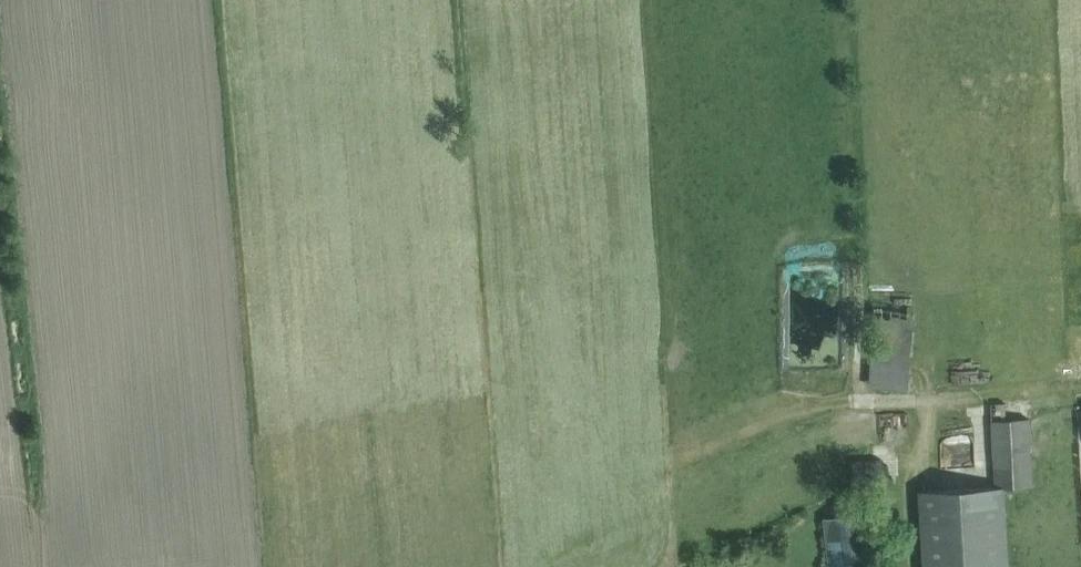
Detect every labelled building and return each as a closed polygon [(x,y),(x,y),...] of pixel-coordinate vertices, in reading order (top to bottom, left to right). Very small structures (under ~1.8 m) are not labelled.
[(874,387),(917,385),(914,307),(871,308),(874,387)] [(1006,405),(992,405),(996,487),(919,491),(923,566),(1009,566),(1004,487),(1033,486),(1030,419),(1006,420),(1006,405)] [(863,515),(823,520),(828,566),(869,566),(863,515)]
